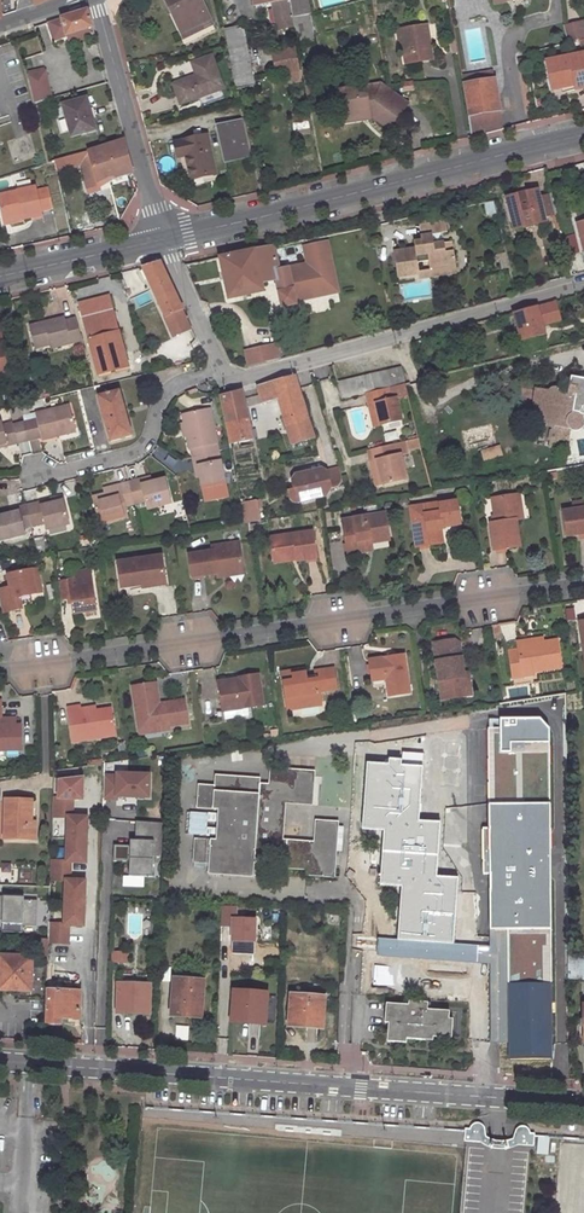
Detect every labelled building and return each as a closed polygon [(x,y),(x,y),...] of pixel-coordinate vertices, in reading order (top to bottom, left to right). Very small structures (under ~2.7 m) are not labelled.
[(172,11),(178,8),(190,28),(211,18),(202,0),(166,0),(172,11)] [(254,6),(273,2),(278,29),(295,26),(294,21),(291,4),(291,0),(253,0),(254,6)] [(291,4),(294,21),(311,16),(308,0),(303,0),(291,4)] [(178,8),(172,11),(183,31),(190,28),(178,8)] [(87,11),(50,22),(48,23),(54,42),(66,37),(92,28),(87,11)] [(317,45),(311,16),(294,21),(295,26),(299,48),(317,45)] [(423,25),(400,29),(405,63),(432,59),(429,40),(425,40),(423,25)] [(244,26),(224,30),(226,40),(237,91),(257,87),(246,34),(244,26)] [(66,37),(69,46),(95,38),(92,28),(66,37)] [(574,34),(566,36),(568,44),(575,42),(574,34)] [(295,48),(272,52),(276,76),(288,74),(290,83),(301,81),(295,48)] [(547,61),(553,89),(577,83),(576,80),(583,78),(583,52),(547,61)] [(211,56),(191,64),(196,75),(174,85),(181,104),(223,87),(211,56)] [(491,69),(475,72),(477,83),(493,80),(491,69)] [(475,72),(460,74),(471,137),(501,129),(493,80),(477,83),(475,72)] [(30,78),(35,104),(51,99),(46,75),(30,78)] [(577,83),(578,87),(583,86),(583,78),(576,80),(577,83)] [(317,79),(305,80),(310,106),(321,104),(317,79)] [(379,84),(339,89),(342,115),(367,112),(387,127),(405,103),(379,84)] [(86,97),(61,104),(69,133),(94,126),(86,97)] [(367,112),(342,115),(343,121),(368,118),(367,112)] [(245,130),(243,118),(216,125),(226,160),(251,154),(245,130)] [(206,135),(174,143),(178,158),(188,155),(190,161),(187,162),(192,180),(216,174),(206,135)] [(66,157),(67,159),(68,165),(78,163),(85,187),(133,173),(124,140),(66,157)] [(78,163),(68,165),(75,189),(85,187),(78,163)] [(561,171),(562,177),(583,170),(583,164),(561,171)] [(4,225),(24,220),(23,218),(41,214),(40,211),(35,189),(35,187),(0,195),(0,209),(4,225)] [(50,209),(45,187),(35,189),(40,211),(50,209)] [(539,197),(537,189),(526,192),(527,195),(518,197),(518,194),(506,197),(514,229),(545,221),(544,217),(556,214),(551,194),(539,197)] [(575,223),(582,251),(583,250),(583,221),(575,223)] [(444,222),(418,227),(420,242),(412,244),(413,250),(394,253),(397,275),(407,274),(407,277),(419,275),(419,272),(418,264),(429,262),(430,271),(456,267),(453,251),(445,252),(444,243),(432,245),(431,235),(446,233),(444,222)] [(561,237),(572,234),(570,225),(559,228),(561,237)] [(572,234),(561,237),(566,257),(577,254),(573,234),(572,234)] [(274,246),(219,258),(228,299),(263,292),(262,283),(276,280),(289,277),(291,290),(279,293),(282,306),(295,303),(295,301),(337,291),(327,242),(304,247),(308,264),(279,270),(275,255),(274,246)] [(451,242),(444,243),(445,252),(453,251),(451,242)] [(161,264),(143,268),(170,326),(186,319),(161,264)] [(419,272),(419,275),(420,279),(457,273),(456,267),(430,271),(419,272)] [(289,277),(276,280),(279,293),(291,290),(289,277)] [(79,303),(83,319),(113,311),(109,295),(79,303)] [(536,308),(541,326),(560,321),(555,303),(536,308)] [(544,335),(541,326),(536,308),(512,315),(518,342),(544,335)] [(113,311),(83,319),(97,374),(127,366),(113,311)] [(62,317),(30,325),(35,346),(50,343),(68,339),(69,344),(81,340),(76,318),(63,321),(62,317)] [(186,319),(170,326),(175,337),(191,330),(186,319)] [(9,383),(0,337),(0,385),(9,383)] [(68,339),(50,343),(51,348),(69,344),(68,339)] [(274,345),(262,348),(262,349),(266,364),(278,361),(274,345)] [(245,354),(249,368),(266,364),(262,349),(245,354)] [(400,367),(338,381),(343,398),(367,392),(404,383),(400,367)] [(277,399),(280,411),(302,404),(294,377),(272,383),(277,399)] [(568,395),(575,397),(573,413),(577,413),(580,414),(583,416),(583,379),(572,377),(568,395)] [(272,383),(257,387),(261,403),(277,399),(272,383)] [(374,413),(377,426),(382,424),(403,420),(397,398),(408,395),(404,383),(367,392),(370,405),(373,404),(375,413),(374,413)] [(575,397),(568,395),(563,394),(560,392),(557,390),(554,389),(551,390),(548,392),(534,390),(533,400),(533,406),(534,415),(535,417),(540,423),(544,427),(548,429),(550,430),(555,432),(556,428),(569,429),(567,426),(566,422),(567,417),(569,415),(573,413),(575,397)] [(119,390),(96,396),(108,443),(131,437),(119,390)] [(241,391),(220,396),(229,443),(251,440),(241,391)] [(302,404),(280,411),(290,445),(313,438),(302,404)] [(66,407),(32,415),(33,421),(22,424),(26,441),(38,439),(38,441),(56,437),(56,434),(72,430),(66,407)] [(187,437),(189,449),(191,449),(193,458),(218,453),(208,411),(182,417),(184,423),(187,437)] [(569,429),(572,430),(575,431),(579,431),(582,429),(583,426),(583,418),(583,416),(580,414),(577,413),(573,413),(569,415),(567,417),(566,422),(567,426),(569,429)] [(14,443),(14,444),(26,441),(22,424),(10,426),(10,424),(0,427),(0,446),(14,443)] [(555,432),(550,430),(548,448),(567,450),(569,429),(556,428),(555,432)] [(405,441),(370,448),(373,461),(371,462),(377,485),(407,479),(402,455),(408,454),(405,441)] [(499,446),(481,451),(483,461),(502,456),(499,446)] [(195,468),(198,467),(200,475),(203,488),(225,483),(218,453),(193,458),(195,468)] [(327,494),(332,487),(328,470),(322,467),(295,473),(292,477),(294,487),(297,501),(313,497),(315,494),(319,496),(327,494)] [(328,470),(332,487),(338,486),(340,484),(342,481),(342,478),(339,467),(328,470)] [(140,484),(139,479),(127,483),(132,503),(143,500),(145,509),(169,503),(163,479),(151,481),(140,484)] [(103,493),(90,497),(96,523),(126,516),(123,505),(132,503),(127,483),(118,484),(119,489),(103,493)] [(118,484),(101,489),(103,493),(119,489),(118,484)] [(294,500),(297,501),(294,487),(288,488),(290,497),(292,499),(294,500)] [(491,497),(495,523),(515,520),(519,519),(516,494),(491,497)] [(259,499),(258,500),(241,503),(244,523),(260,520),(257,504),(259,503),(259,499)] [(451,501),(411,507),(416,547),(436,544),(434,531),(441,530),(444,529),(444,526),(460,524),(458,513),(453,513),(451,501)] [(582,501),(570,503),(570,510),(583,508),(582,501)] [(43,532),(66,527),(61,503),(48,506),(39,508),(38,504),(24,508),(28,527),(41,524),(43,532)] [(0,517),(0,541),(22,537),(20,529),(28,527),(24,508),(14,510),(15,513),(6,515),(0,517)] [(570,510),(562,511),(565,537),(577,535),(583,534),(583,512),(583,508),(570,510)] [(341,520),(346,555),(365,552),(363,540),(370,538),(370,540),(388,537),(384,514),(341,520)] [(515,520),(495,523),(490,523),(494,550),(519,547),(515,520)] [(443,543),(441,530),(434,531),(436,544),(443,543)] [(312,531),(269,538),(272,558),(293,555),(294,559),(295,562),(316,558),(312,531)] [(47,553),(44,537),(34,539),(38,555),(47,553)] [(373,551),(371,544),(388,541),(388,537),(370,540),(370,538),(363,540),(365,552),(373,551)] [(220,569),(246,565),(242,541),(214,546),(215,551),(191,554),(194,576),(220,572),(220,569)] [(163,555),(120,562),(123,587),(144,584),(143,581),(167,577),(163,555)] [(221,577),(247,573),(246,565),(220,569),(220,572),(221,577)] [(41,592),(36,569),(31,570),(36,594),(41,592)] [(10,587),(0,589),(0,603),(2,613),(20,609),(19,606),(18,597),(30,595),(36,594),(31,570),(8,575),(10,587)] [(71,600),(73,614),(85,612),(96,610),(92,590),(90,577),(77,579),(77,580),(57,583),(60,601),(71,600)] [(167,577),(143,581),(144,584),(144,587),(168,583),(167,577)] [(19,606),(31,604),(30,595),(18,597),(19,606)] [(516,647),(535,644),(535,646),(542,645),(542,643),(541,639),(515,643),(516,647)] [(465,676),(465,671),(461,644),(454,640),(433,642),(442,699),(460,697),(460,690),(472,688),(470,675),(465,676)] [(535,644),(516,647),(516,649),(507,651),(511,679),(520,678),(520,674),(531,672),(558,668),(555,641),(542,643),(542,645),(535,646),(535,644)] [(386,674),(387,678),(390,695),(411,692),(405,655),(370,659),(373,675),(386,674)] [(305,668),(285,671),(287,680),(296,679),(295,673),(306,671),(305,668)] [(300,708),(322,704),(321,692),(320,688),(324,687),(325,691),(337,689),(333,668),(317,670),(318,678),(307,680),(306,671),(295,673),(296,679),(287,680),(289,697),(298,696),(300,708)] [(227,710),(267,704),(262,674),(243,677),(244,679),(245,684),(223,687),(227,710)] [(244,679),(223,682),(223,687),(245,684),(244,679)] [(141,724),(169,721),(170,724),(190,721),(187,699),(167,702),(167,704),(162,705),(159,682),(136,685),(141,724)] [(472,688),(460,690),(460,697),(473,695),(472,688)] [(298,696),(289,697),(291,709),(300,708),(298,696)] [(73,739),(116,733),(112,711),(91,714),(90,705),(81,707),(81,704),(69,706),(73,739)] [(97,705),(90,705),(91,714),(112,711),(112,705),(98,708),(97,705)] [(22,742),(22,727),(16,727),(16,722),(16,717),(2,716),(2,720),(0,719),(0,742),(22,742)] [(506,981),(550,981),(548,730),(540,719),(485,720),(487,944),(474,944),(474,962),(490,962),(490,1041),(506,1041),(506,981)] [(142,730),(166,727),(170,726),(170,724),(169,721),(141,724),(142,730)] [(388,762),(368,761),(362,827),(383,829),(380,883),(401,884),(397,940),(419,941),(419,947),(431,948),(431,943),(453,945),(458,877),(437,876),(440,837),(441,821),(420,820),(423,765),(401,763),(401,758),(389,757),(388,762)] [(311,801),(312,767),(268,765),(267,781),(258,781),(258,775),(214,773),(214,783),(198,783),(197,806),(217,808),(216,838),(195,837),(193,862),(208,862),(208,874),(253,875),(254,854),(273,855),(273,860),(284,860),(284,867),(306,868),(306,874),(333,876),(336,826),(336,820),(315,819),(315,838),(282,836),(283,800),(311,801)] [(150,798),(151,774),(116,773),(116,775),(105,774),(104,801),(117,801),(117,797),(150,798)] [(58,799),(72,799),(82,800),(83,778),(59,781),(58,799)] [(58,799),(53,799),(53,817),(68,818),(66,862),(51,862),(50,881),(66,881),(64,925),(49,924),(48,940),(48,943),(67,943),(68,925),(81,925),(81,915),(83,915),(84,892),(82,892),(82,882),(69,881),(70,862),(85,863),(86,851),(83,851),(84,830),(86,830),(87,818),(72,817),(72,799),(58,799)] [(5,800),(4,840),(28,841),(28,821),(32,821),(32,800),(5,800)] [(28,821),(28,841),(36,841),(36,821),(32,821),(28,821)] [(162,857),(163,823),(136,821),(136,841),(130,841),(130,846),(114,845),(114,861),(130,861),(130,876),(153,877),(154,856),(162,857)] [(437,876),(458,877),(461,838),(440,837),(437,876)] [(23,925),(24,900),(24,897),(2,896),(1,920),(1,924),(23,925)] [(37,901),(24,900),(23,925),(36,925),(37,901)] [(257,919),(233,918),(232,943),(256,943),(257,919)] [(23,925),(1,924),(1,932),(23,933),(23,925)] [(48,940),(38,939),(38,957),(48,957),(48,943),(48,940)] [(568,977),(583,978),(583,956),(567,955),(568,977)] [(0,957),(0,971),(3,971),(2,988),(15,989),(15,991),(19,991),(30,992),(31,967),(31,958),(0,957)] [(45,968),(31,967),(30,992),(19,991),(19,1000),(44,1000),(45,968)] [(0,971),(0,991),(15,991),(15,989),(2,988),(3,971),(0,971)] [(72,981),(48,980),(48,990),(49,990),(48,1022),(61,1022),(62,1019),(81,1020),(82,991),(75,991),(75,986),(72,981)] [(201,981),(173,980),(172,1015),(200,1016),(201,981)] [(551,1056),(550,981),(506,981),(506,1041),(508,1058),(551,1056)] [(149,985),(120,985),(118,1014),(148,1015),(149,985)] [(264,995),(237,993),(235,1018),(263,1020),(264,995)] [(321,999),(294,997),(293,1022),(319,1024),(321,999)] [(407,1006),(384,1005),(383,1024),(387,1024),(385,1042),(405,1043),(405,1040),(432,1042),(432,1038),(451,1039),(453,1020),(448,1019),(448,1013),(425,1011),(426,1004),(407,1002),(407,1006)] [(483,1140),(479,1132),(479,1131),(478,1129),(477,1127),(475,1126),(473,1126),(471,1127),(470,1129),(470,1131),(465,1131),(465,1139),(483,1140)] [(518,1132),(518,1134),(514,1142),(531,1143),(531,1135),(527,1135),(527,1132),(525,1131),(523,1130),(520,1130),(518,1132)] [(536,1194),(521,1194),(521,1212),(536,1212),(536,1194)]
